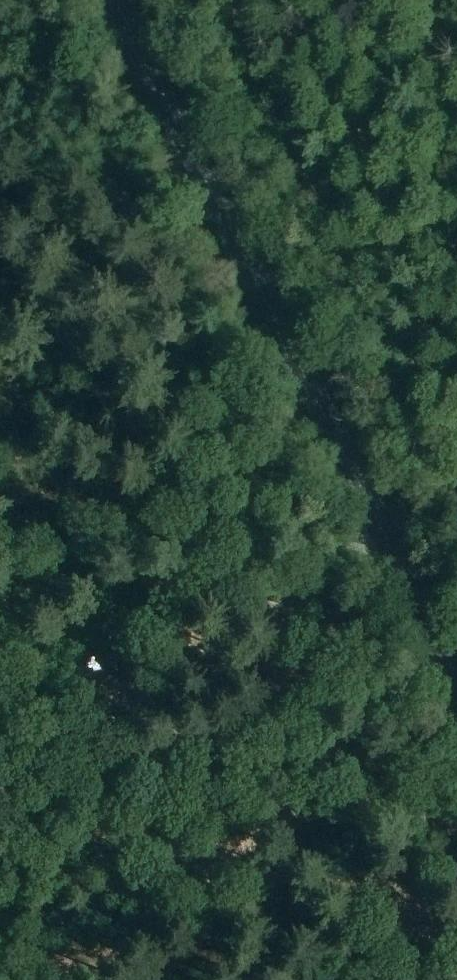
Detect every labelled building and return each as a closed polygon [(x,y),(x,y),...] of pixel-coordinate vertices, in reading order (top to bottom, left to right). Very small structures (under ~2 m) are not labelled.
[(88,687),(80,668),(69,673),(77,691),(88,687)]
